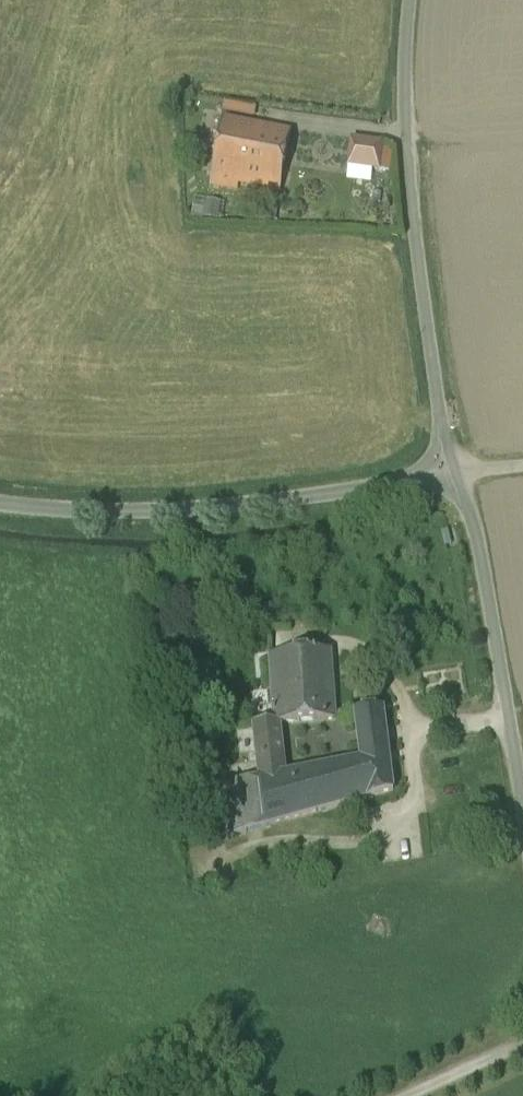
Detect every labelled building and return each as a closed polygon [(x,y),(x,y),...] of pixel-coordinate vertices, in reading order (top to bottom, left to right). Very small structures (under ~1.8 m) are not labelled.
[(292,134),(224,121),(211,186),(238,191),(240,185),(281,192),(292,134)] [(350,139),(345,167),(378,172),(382,143),(350,139)] [(220,216),(220,200),(191,199),(190,215),(220,216)] [(331,652),(270,658),(275,724),(275,728),(300,724),(336,721),(331,652)] [(383,710),(356,713),(358,730),(386,727),(383,710)] [(300,724),(275,728),(275,724),(254,725),(265,829),(310,816),(305,773),(300,724)] [(244,781),(219,786),(225,840),(265,829),(254,725),(238,726),(244,781)] [(360,746),(388,743),(386,727),(358,730),(360,746)] [(388,743),(360,746),(362,761),(367,800),(394,793),(388,743)] [(362,761),(305,773),(310,816),(367,800),(362,761)]
